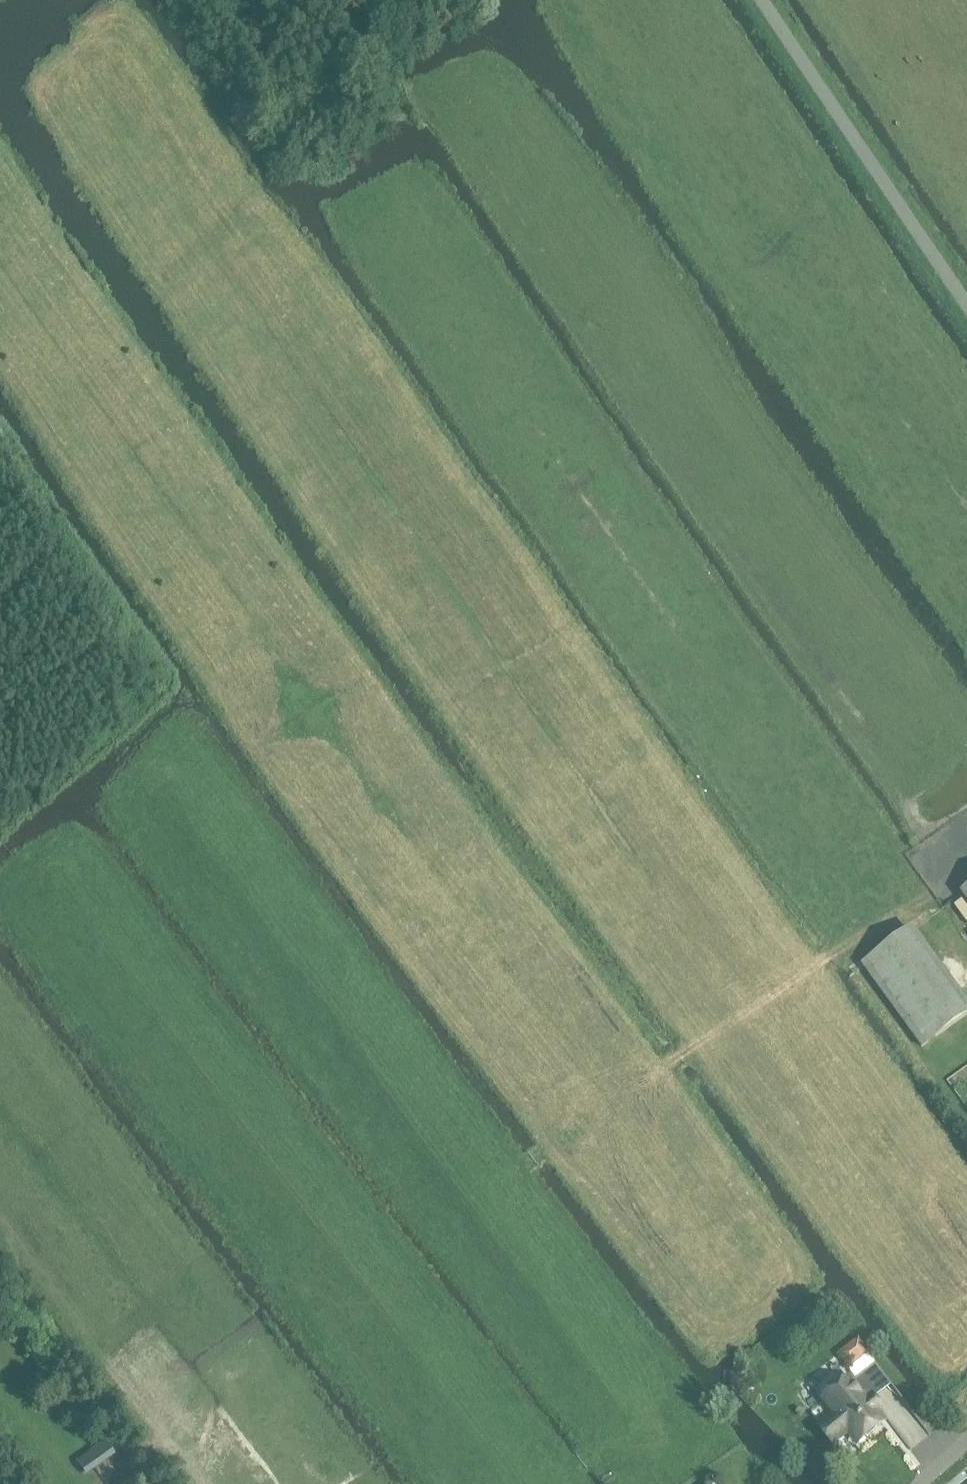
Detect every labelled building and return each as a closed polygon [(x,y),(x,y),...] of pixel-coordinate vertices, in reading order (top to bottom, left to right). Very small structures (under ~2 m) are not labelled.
[(912,931),(863,966),(922,1047),(966,1014),(966,1007),(912,931)] [(857,1339),(837,1354),(848,1369),(868,1353),(857,1339)] [(882,1424),(866,1404),(836,1364),(808,1385),(823,1404),(811,1413),(835,1444),(850,1432),(858,1442),(882,1424)] [(105,1440),(76,1459),(85,1473),(114,1455),(105,1440)]
